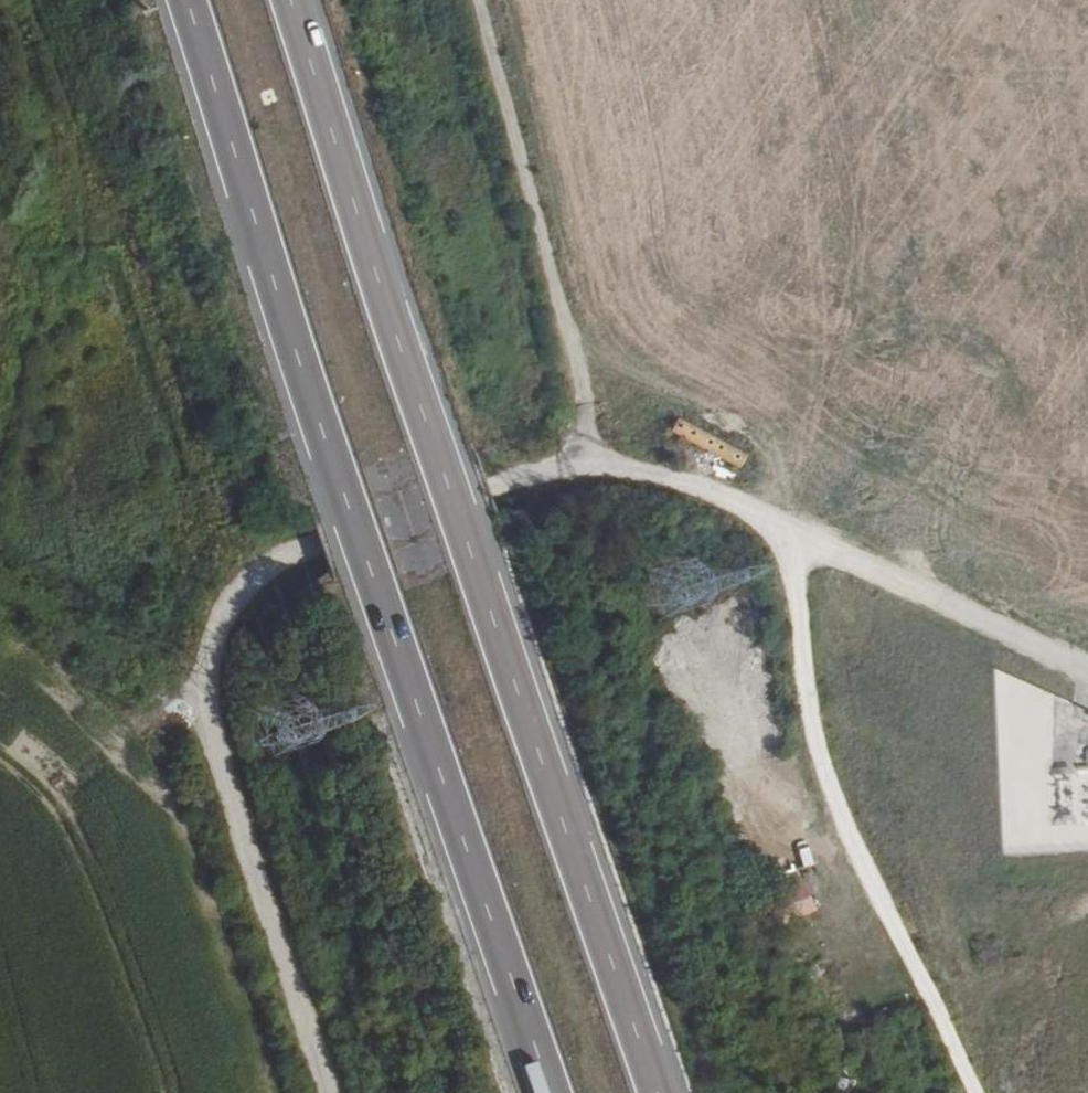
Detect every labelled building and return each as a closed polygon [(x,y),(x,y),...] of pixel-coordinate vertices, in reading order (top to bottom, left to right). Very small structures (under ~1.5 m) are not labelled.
[(787,891),(804,917),(819,906),(803,881),(787,891)]
